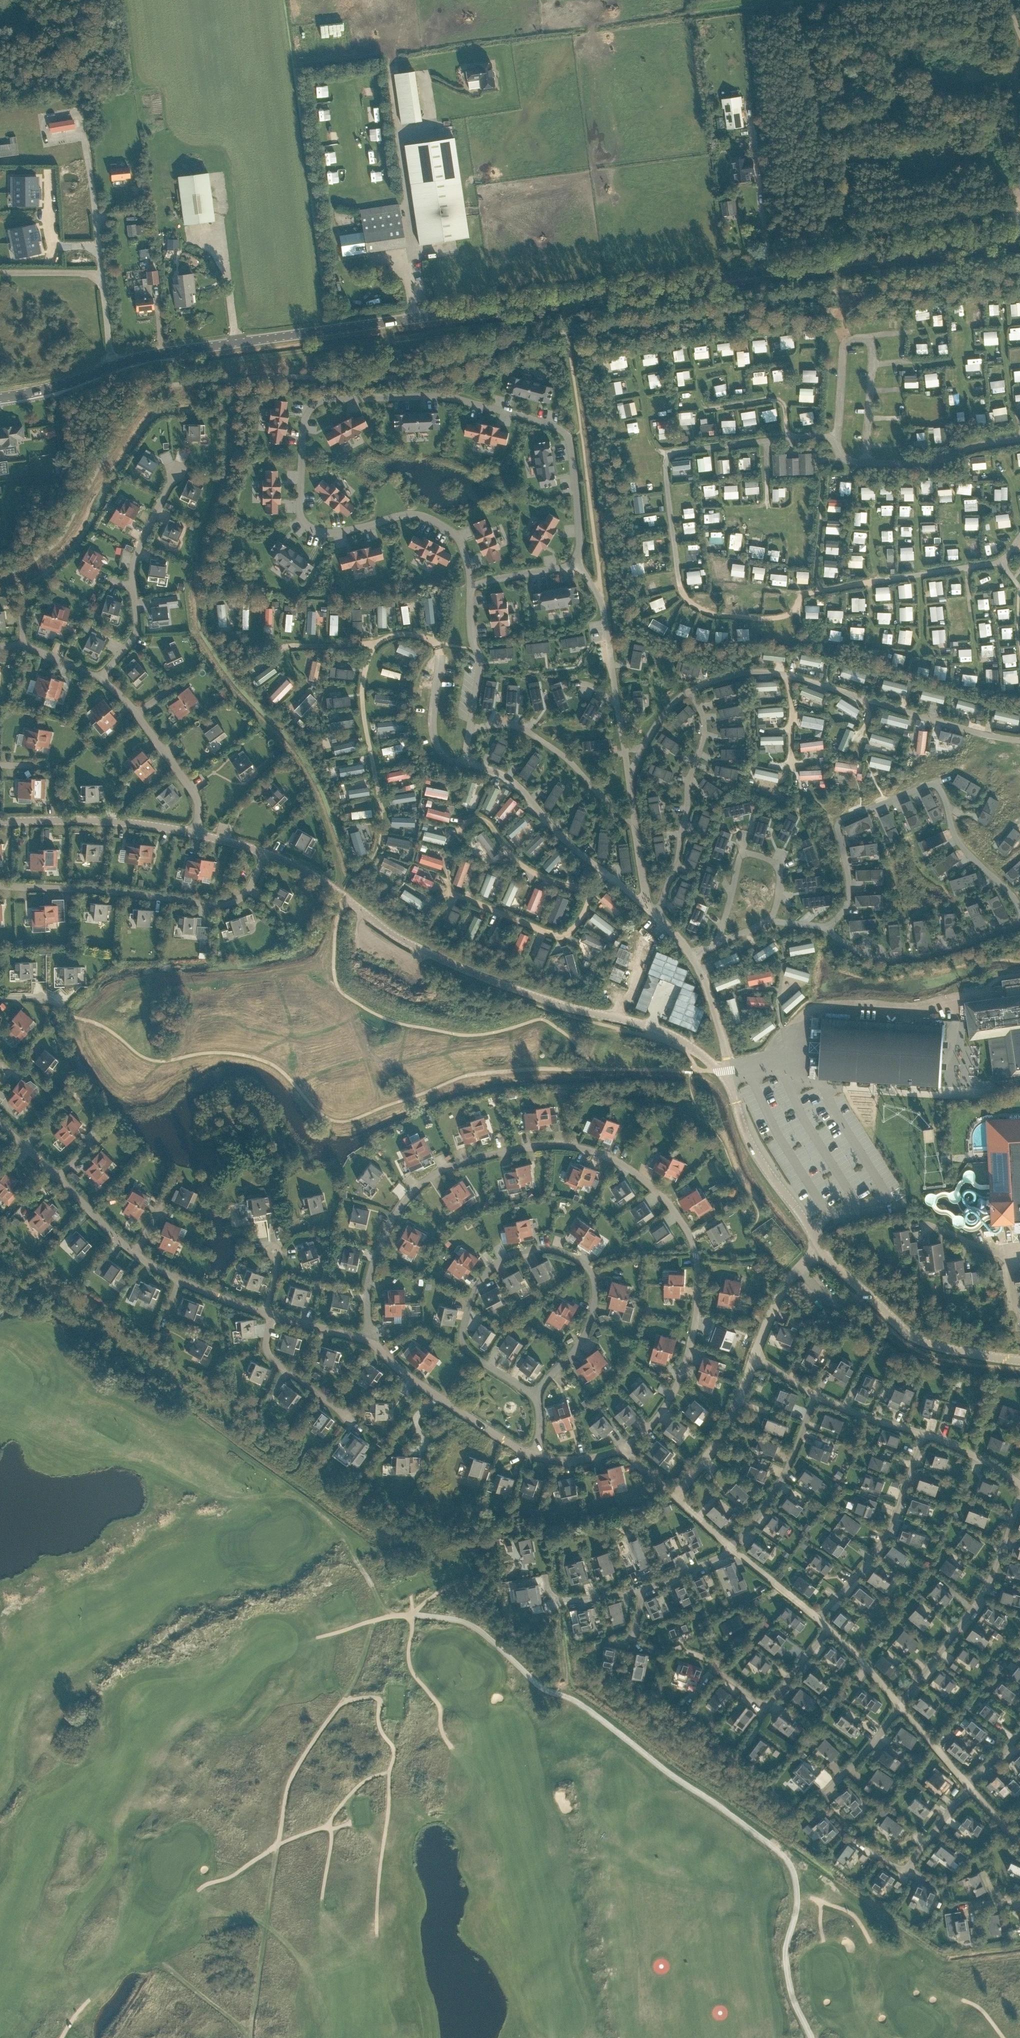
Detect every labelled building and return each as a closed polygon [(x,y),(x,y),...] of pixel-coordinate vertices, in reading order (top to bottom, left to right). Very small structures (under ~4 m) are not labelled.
[(477,66),(465,68),(467,81),(468,81),(469,89),(480,87),(494,85),(491,62),(477,64),(477,66)] [(393,74),(401,123),(421,120),(413,71),(393,74)] [(740,97),(724,99),(728,129),(744,126),(740,97)] [(74,119),(49,123),(50,132),(75,128),(74,119)] [(18,154),(16,136),(9,137),(10,143),(0,145),(0,156),(18,154)] [(453,138),(404,145),(419,244),(468,237),(453,138)] [(755,173),(754,162),(748,163),(748,159),(733,161),(735,182),(750,180),(750,174),(755,173)] [(116,164),(111,165),(113,181),(114,181),(114,182),(122,181),(121,177),(130,176),(129,167),(117,169),(116,164)] [(209,173),(179,177),(185,225),(215,221),(209,173)] [(31,178),(17,179),(18,204),(31,204),(31,205),(38,205),(38,199),(42,199),(42,188),(38,188),(37,176),(31,176),(31,178)] [(727,195),(721,196),(724,216),(734,215),(733,211),(736,210),(735,200),(728,201),(727,195)] [(365,230),(366,234),(368,242),(369,251),(369,253),(408,248),(399,203),(361,209),(363,219),(365,230)] [(28,227),(15,230),(21,255),(33,252),(34,254),(41,253),(38,241),(43,240),(40,229),(36,230),(34,224),(28,226),(28,227)] [(136,224),(127,225),(128,236),(137,235),(137,234),(142,234),(141,224),(136,225),(136,224)] [(363,232),(340,236),(343,256),(366,253),(363,232)] [(178,249),(178,239),(167,239),(167,249),(178,249)] [(136,299),(135,299),(136,311),(154,309),(153,298),(152,298),(151,284),(158,283),(156,270),(146,271),(147,278),(142,279),(143,291),(135,292),(136,299)] [(179,284),(174,284),(176,306),(189,305),(189,304),(194,303),(192,291),(188,292),(187,288),(194,287),(192,274),(178,275),(179,284)] [(540,400),(550,402),(554,387),(544,384),(545,383),(521,377),(521,378),(511,376),(507,391),(517,394),(516,395),(540,401),(540,400)] [(269,442),(281,443),(282,434),(286,434),(289,411),(286,410),(287,401),(275,399),(274,409),(271,408),(268,432),(271,432),(269,442)] [(439,428),(438,412),(428,412),(428,411),(404,412),(404,413),(394,414),(395,430),(405,429),(405,431),(429,430),(429,428),(439,428)] [(361,432),(359,429),(368,425),(362,415),(354,419),(352,416),(331,427),(333,430),(324,434),(330,445),(338,440),(340,443),(361,432)] [(497,442),(507,444),(509,432),(500,430),(501,427),(477,422),(477,425),(467,423),(465,435),(474,437),(474,440),(497,445),(497,442)] [(205,424),(183,424),(183,430),(187,430),(187,440),(200,440),(200,434),(205,434),(205,424)] [(5,449),(5,453),(17,452),(16,444),(15,438),(23,437),(22,425),(2,427),(3,436),(0,436),(0,450),(5,449)] [(48,438),(56,435),(53,425),(44,428),(48,438)] [(541,487),(557,484),(555,474),(557,474),(553,450),(552,450),(550,441),(535,443),(536,453),(534,453),(538,477),(540,477),(541,487)] [(146,449),(135,467),(144,473),(146,469),(151,472),(158,460),(149,455),(151,452),(146,449)] [(787,454),(773,454),(773,475),(813,474),(813,453),(799,453),(799,457),(787,458),(787,454)] [(8,472),(7,460),(0,461),(0,474),(8,472)] [(265,513),(277,513),(277,503),(280,503),(280,479),(277,479),(277,470),(265,470),(265,479),(262,479),(262,503),(265,503),(265,513)] [(189,479),(179,498),(189,503),(191,498),(196,501),(202,489),(192,484),(194,481),(189,479)] [(339,509),(347,516),(355,507),(347,501),(349,498),(331,483),(329,485),(322,479),(314,488),(322,494),(320,496),(337,512),(339,509)] [(116,509),(133,519),(140,508),(126,499),(122,506),(119,504),(116,509)] [(133,519),(116,509),(110,520),(124,528),(128,521),(131,523),(133,519)] [(528,549),(538,555),(543,547),(546,549),(558,529),(555,527),(560,519),(550,513),(545,521),(542,519),(530,540),(533,541),(528,549)] [(490,563),(501,558),(498,549),(501,548),(492,526),(489,527),(485,518),(474,523),(478,532),(475,533),(484,555),(487,554),(490,563)] [(170,519),(160,538),(170,542),(172,538),(177,541),(183,529),(173,524),(174,521),(170,519)] [(437,560),(446,565),(451,554),(443,550),(444,547),(423,536),(422,539),(413,535),(408,545),(416,550),(415,552),(436,563),(437,560)] [(304,578),(313,566),(305,560),(306,559),(286,544),(285,545),(278,540),(268,553),(276,558),(275,559),(295,574),(296,573),(304,578)] [(374,560),(383,558),(380,546),(371,549),(370,546),(347,552),(348,555),(339,557),(342,569),(351,566),(352,569),(375,563),(374,560)] [(89,547),(83,558),(100,569),(102,564),(99,562),(103,556),(89,547)] [(100,569),(83,558),(80,563),(83,565),(79,571),(93,580),(100,569)] [(151,559),(148,580),(158,581),(158,577),(164,577),(166,564),(156,563),(156,559),(151,559)] [(580,602),(577,586),(567,588),(567,586),(543,590),(543,592),(534,593),(536,609),(546,607),(546,609),(570,605),(570,603),(580,602)] [(496,635),(508,634),(507,625),(510,624),(508,601),(505,601),(504,592),(492,593),(493,602),(490,603),(492,626),(495,626),(496,635)] [(107,594),(101,615),(111,618),(112,613),(118,615),(122,602),(111,599),(112,596),(107,594)] [(159,606),(151,607),(152,620),(158,619),(159,624),(169,623),(167,603),(178,601),(177,595),(158,597),(159,606)] [(49,610),(48,615),(67,620),(71,608),(55,603),(53,611),(49,610)] [(67,620),(48,615),(44,614),(40,626),(60,632),(62,624),(65,625),(67,620)] [(92,631),(82,650),(92,654),(94,650),(99,653),(105,641),(95,636),(97,633),(92,631)] [(171,646),(161,651),(167,663),(172,660),(174,664),(183,660),(175,641),(170,643),(171,646)] [(132,664),(124,672),(133,681),(138,677),(141,681),(148,674),(134,658),(130,662),(132,664)] [(51,677),(45,696),(58,700),(59,697),(63,698),(65,690),(61,689),(64,681),(56,679),(57,675),(52,674),(51,677)] [(45,696),(51,677),(46,676),(45,679),(38,677),(33,692),(45,696)] [(163,678),(157,683),(160,688),(167,683),(163,678)] [(178,695),(189,711),(194,707),(191,704),(198,700),(188,687),(178,695)] [(189,711),(178,695),(173,698),(175,701),(169,705),(179,718),(189,711)] [(96,721),(112,708),(103,698),(91,709),(96,715),(93,717),(96,721)] [(96,721),(92,724),(101,734),(105,731),(117,720),(112,715),(115,712),(112,708),(96,721)] [(211,724),(203,730),(211,741),(215,737),(218,741),(226,735),(214,718),(209,721),(211,724)] [(22,745),(35,748),(39,728),(34,727),(33,731),(26,729),(22,745)] [(39,728),(35,748),(40,749),(41,745),(48,747),(51,731),(39,728)] [(134,770),(149,757),(141,747),(128,758),(133,763),(131,766),(134,770)] [(240,756),(232,762),(240,773),(244,769),(247,773),(255,767),(243,750),(238,753),(240,756)] [(152,761),(149,757),(134,770),(142,780),(155,769),(150,763),(152,761)] [(55,772),(51,777),(56,781),(60,776),(55,772)] [(18,797),(18,802),(31,802),(31,798),(32,778),(26,778),(26,781),(19,781),(18,797)] [(32,778),(31,798),(44,798),(45,778),(32,778)] [(271,789),(264,796),(273,806),(277,802),(280,805),(288,798),(273,782),(269,786),(271,789)] [(172,783),(156,796),(162,804),(166,801),(170,806),(180,797),(173,789),(176,787),(172,783)] [(102,785),(81,785),(81,795),(85,795),(86,801),(99,801),(99,790),(102,790),(102,785)] [(731,805),(733,818),(756,814),(754,801),(731,805)] [(310,805),(306,808),(311,814),(315,811),(310,805)] [(751,836),(763,841),(772,819),(759,815),(751,836)] [(298,834),(293,844),(305,850),(308,845),(312,847),(316,838),(298,828),(295,833),(298,834)] [(709,862),(721,866),(730,845),(717,840),(709,862)] [(82,843),(81,853),(86,853),(85,859),(98,860),(99,850),(103,850),(103,845),(82,843)] [(125,862),(138,863),(140,844),(135,843),(135,847),(127,846),(125,862)] [(140,844),(138,863),(143,864),(143,861),(151,862),(153,846),(140,844)] [(44,869),(44,849),(38,849),(38,853),(31,853),(31,869),(44,869)] [(57,849),(44,849),(44,869),(57,869),(57,866),(57,849)] [(197,878),(201,859),(196,858),(195,861),(188,860),(185,875),(197,878)] [(214,861),(201,859),(197,878),(202,879),(203,875),(211,877),(214,861)] [(698,894),(710,898),(718,877),(706,872),(698,894)] [(274,890),(269,899),(281,906),(284,900),(288,902),(293,893),(274,883),(271,888),(274,890)] [(52,905),(45,905),(45,921),(65,921),(64,899),(52,899),(52,905)] [(90,902),(89,913),(94,913),(93,919),(107,920),(108,909),(111,910),(112,904),(90,902)] [(33,931),(46,931),(45,921),(45,905),(39,905),(40,909),(32,909),(33,931)] [(685,928),(697,932),(706,911),(693,906),(685,928)] [(133,908),(132,919),(137,919),(136,925),(150,926),(150,915),(154,916),(155,910),(133,908)] [(261,914),(258,917),(263,922),(266,919),(261,914)] [(246,915),(226,921),(229,931),(233,930),(235,935),(247,932),(244,921),(248,920),(246,915)] [(179,916),(178,926),(183,926),(182,932),(195,933),(197,933),(196,936),(206,937),(207,927),(200,926),(201,917),(179,916)] [(36,962),(15,962),(15,972),(20,972),(20,978),(33,978),(33,967),(36,967),(36,962)] [(81,966),(59,967),(60,977),(64,977),(64,983),(77,983),(77,972),(81,972),(81,966)] [(1002,980),(1003,987),(1011,986),(1019,985),(1019,977),(1010,979),(1002,980)] [(679,997),(690,1002),(698,983),(686,978),(679,997)] [(1011,986),(1012,995),(1019,994),(1019,985),(1011,986)] [(965,1002),(968,1021),(970,1039),(988,1037),(994,1081),(1019,1077),(1019,994),(1012,995),(965,1002)] [(12,1019),(27,1032),(31,1028),(28,1025),(33,1020),(21,1009),(12,1019)] [(940,1085),(944,1024),(823,1016),(819,1077),(940,1085)] [(27,1032),(12,1019),(9,1022),(12,1025),(7,1031),(19,1041),(27,1032)] [(45,1049),(35,1061),(45,1070),(49,1065),(52,1068),(59,1060),(45,1049)] [(21,1079),(13,1089),(28,1101),(32,1097),(29,1095),(34,1089),(37,1085),(30,1080),(27,1084),(21,1079)] [(28,1101),(13,1089),(10,1093),(12,1095),(8,1101),(20,1111),(28,1101)] [(538,1108),(540,1128),(545,1127),(545,1123),(552,1123),(558,1122),(557,1114),(551,1114),(550,1107),(538,1108)] [(540,1128),(538,1108),(532,1108),(533,1112),(525,1113),(527,1129),(540,1128)] [(70,1112),(61,1122),(75,1135),(79,1131),(76,1129),(82,1123),(70,1112)] [(595,1117),(588,1132),(595,1135),(593,1138),(599,1141),(600,1137),(608,1119),(603,1116),(602,1120),(595,1117)] [(472,1120),(478,1139),(483,1138),(490,1136),(489,1132),(485,1117),(472,1120)] [(987,1120),(993,1221),(1014,1220),(1019,1219),(1019,1118),(987,1120)] [(620,1124),(608,1119),(600,1137),(605,1139),(606,1136),(613,1139),(620,1124)] [(478,1139),(472,1120),(467,1122),(468,1125),(461,1128),(466,1143),(478,1139)] [(75,1135),(61,1122),(57,1125),(60,1128),(55,1133),(66,1144),(75,1135)] [(420,1160),(422,1165),(425,1164),(423,1159),(431,1155),(423,1137),(411,1143),(420,1160)] [(410,1171),(422,1165),(420,1160),(411,1143),(406,1145),(408,1148),(401,1152),(408,1166),(410,1171)] [(101,1149),(92,1159),(106,1172),(110,1169),(107,1166),(112,1161),(101,1149)] [(665,1175),(674,1157),(669,1154),(668,1158),(661,1154),(654,1169),(665,1175)] [(685,1163),(674,1157),(665,1175),(670,1177),(671,1174),(678,1177),(685,1163)] [(106,1172),(92,1159),(88,1162),(91,1165),(85,1170),(100,1184),(109,1175),(106,1172)] [(371,1163),(358,1180),(365,1186),(368,1183),(373,1186),(381,1176),(384,1173),(377,1168),(376,1169),(374,1168),(375,1166),(371,1163)] [(530,1164),(517,1166),(521,1186),(526,1185),(526,1181),(533,1180),(530,1164)] [(578,1184),(585,1166),(580,1164),(579,1167),(572,1164),(565,1182),(571,1184),(572,1186),(577,1188),(578,1184)] [(521,1186),(517,1166),(512,1168),(513,1171),(505,1172),(508,1188),(509,1193),(522,1191),(521,1186)] [(585,1166),(578,1184),(583,1186),(584,1183),(596,1187),(599,1180),(594,1178),(597,1170),(585,1166)] [(13,1192),(17,1188),(14,1185),(19,1179),(6,1169),(0,1177),(0,1181),(13,1192)] [(75,1173),(71,1177),(75,1182),(79,1177),(75,1173)] [(463,1180),(452,1187),(463,1203),(467,1200),(477,1194),(470,1184),(467,1186),(463,1180)] [(625,1180),(612,1189),(620,1200),(624,1196),(627,1200),(635,1194),(625,1180)] [(13,1192),(0,1181),(0,1198),(8,1204),(16,1194),(13,1192)] [(175,1191),(171,1199),(175,1200),(187,1206),(189,1200),(193,1202),(198,1193),(181,1186),(178,1193),(175,1191)] [(133,1187),(126,1198),(144,1208),(146,1203),(147,1204),(151,1197),(133,1187)] [(463,1203),(452,1187),(447,1190),(449,1193),(443,1197),(452,1210),(463,1203)] [(683,1196),(679,1198),(686,1209),(690,1207),(707,1196),(704,1192),(701,1194),(697,1187),(683,1196)] [(323,1193),(302,1198),(304,1208),(309,1207),(310,1213),(323,1210),(321,1199),(324,1199),(323,1193)] [(247,1203),(238,1204),(240,1216),(266,1213),(265,1202),(268,1201),(268,1196),(246,1199),(247,1203)] [(707,1196),(690,1207),(692,1211),(696,1209),(700,1216),(713,1207),(707,1196)] [(144,1208),(126,1198),(124,1202),(127,1204),(123,1211),(137,1219),(144,1208)] [(35,1209),(49,1223),(49,1222),(53,1218),(50,1215),(58,1207),(52,1202),(49,1205),(43,1200),(35,1209)] [(644,1200),(631,1210),(639,1220),(644,1217),(646,1221),(655,1215),(644,1200)] [(353,1207),(350,1219),(356,1221),(355,1225),(365,1228),(369,1210),(353,1207)] [(49,1223),(35,1209),(31,1213),(34,1215),(28,1221),(40,1232),(44,1235),(53,1226),(49,1222),(49,1223)] [(15,1217),(11,1222),(16,1226),(20,1221),(15,1217)] [(530,1218),(518,1221),(521,1240),(526,1239),(534,1238),(533,1234),(530,1218)] [(580,1242),(591,1226),(580,1219),(571,1232),(577,1237),(575,1240),(580,1242)] [(161,1233),(179,1240),(181,1235),(178,1234),(181,1227),(166,1221),(161,1233)] [(521,1240),(518,1221),(512,1222),(513,1225),(506,1226),(509,1242),(521,1240)] [(664,1221),(650,1230),(658,1241),(663,1237),(666,1241),(674,1235),(664,1221)] [(722,1221),(707,1231),(712,1239),(716,1237),(719,1242),(731,1235),(722,1221)] [(407,1224),(402,1235),(419,1244),(422,1240),(418,1238),(422,1232),(407,1224)] [(595,1229),(591,1226),(580,1242),(591,1250),(591,1249),(597,1254),(601,1248),(597,1245),(602,1238),(593,1232),(595,1229)] [(911,1255),(919,1254),(918,1248),(917,1241),(910,1241),(908,1228),(893,1231),(895,1250),(910,1247),(911,1255)] [(75,1236),(68,1244),(77,1253),(81,1249),(85,1252),(92,1245),(76,1230),(72,1234),(75,1236)] [(179,1240),(161,1233),(159,1237),(162,1239),(159,1246),(174,1252),(179,1240)] [(419,1244),(402,1235),(399,1240),(402,1242),(399,1249),(413,1256),(419,1244)] [(308,1245),(298,1249),(303,1261),(308,1259),(310,1263),(319,1260),(312,1240),(307,1242),(308,1245)] [(918,1248),(919,1254),(920,1261),(924,1260),(926,1270),(945,1267),(943,1256),(945,1256),(943,1242),(924,1245),(924,1247),(918,1248)] [(343,1247),(341,1260),(347,1261),(345,1268),(355,1270),(359,1250),(343,1247)] [(456,1257),(472,1269),(479,1258),(466,1249),(461,1255),(459,1253),(456,1257)] [(472,1269),(456,1257),(448,1268),(461,1277),(466,1271),(469,1273),(472,1269)] [(101,1261),(95,1270),(111,1281),(115,1276),(118,1279),(126,1284),(129,1280),(121,1275),(124,1270),(106,1258),(103,1263),(101,1261)] [(963,1259),(948,1261),(951,1279),(964,1277),(965,1285),(973,1284),(971,1271),(965,1272),(963,1259)] [(548,1260),(532,1268),(540,1282),(551,1276),(549,1271),(553,1269),(548,1260)] [(757,1262),(753,1265),(757,1271),(761,1269),(757,1262)] [(247,1269),(243,1278),(247,1280),(245,1286),(257,1290),(261,1280),(265,1282),(267,1277),(247,1269)] [(1003,1269),(996,1270),(998,1286),(1002,1285),(1005,1285),(1003,1269)] [(519,1270),(504,1278),(511,1293),(523,1287),(520,1281),(524,1279),(519,1270)] [(665,1278),(665,1283),(685,1284),(685,1271),(669,1271),(669,1278),(665,1278)] [(720,1291),(740,1294),(742,1281),(726,1279),(725,1286),(721,1286),(720,1291)] [(135,1283),(128,1299),(133,1301),(134,1298),(137,1299),(138,1297),(149,1302),(152,1296),(156,1298),(160,1289),(140,1280),(138,1285),(135,1283)] [(609,1293),(628,1298),(630,1293),(626,1292),(628,1285),(612,1281),(609,1293)] [(685,1284),(665,1283),(665,1296),(681,1297),(681,1289),(685,1290),(685,1284)] [(290,1285),(287,1295),(292,1296),(290,1302),(303,1305),(305,1295),(309,1296),(310,1291),(290,1285)] [(496,1287),(481,1295),(487,1307),(493,1304),(495,1308),(504,1303),(499,1293),(501,1292),(498,1286),(496,1287)] [(334,1288),(330,1309),(340,1311),(341,1307),(347,1308),(349,1295),(339,1293),(339,1289),(334,1288)] [(385,1297),(385,1302),(404,1302),(404,1289),(388,1289),(388,1297),(385,1297)] [(740,1294),(720,1291),(718,1303),(734,1306),(736,1299),(739,1299),(740,1294)] [(628,1298),(609,1293),(608,1299),(611,1299),(609,1307),(624,1311),(622,1319),(631,1321),(634,1307),(627,1305),(628,1298)] [(185,1303),(181,1314),(194,1318),(196,1312),(200,1314),(203,1304),(183,1297),(181,1302),(185,1303)] [(944,1298),(933,1299),(935,1309),(945,1307),(944,1298)] [(556,1304),(554,1309),(571,1319),(577,1308),(574,1306),(563,1299),(560,1306),(556,1304)] [(404,1302),(385,1302),(385,1315),(383,1315),(383,1320),(394,1320),(394,1315),(401,1315),(401,1307),(405,1307),(404,1302)] [(441,1305),(439,1315),(443,1316),(442,1322),(454,1325),(458,1309),(441,1305)] [(571,1319),(554,1309),(547,1320),(561,1328),(565,1322),(568,1323),(571,1319)] [(256,1318),(235,1321),(236,1331),(241,1330),(241,1336),(255,1335),(253,1324),(257,1324),(256,1318)] [(481,1323),(472,1337),(483,1344),(487,1339),(490,1342),(496,1333),(481,1323)] [(715,1324),(710,1339),(722,1344),(721,1347),(729,1350),(736,1332),(732,1330),(715,1324)] [(781,1326),(777,1338),(782,1340),(780,1344),(790,1348),(798,1328),(793,1326),(791,1330),(781,1326)] [(161,1329),(159,1335),(164,1337),(167,1332),(161,1329)] [(281,1332),(279,1337),(283,1338),(280,1349),(293,1352),(294,1347),(299,1348),(301,1338),(281,1332)] [(509,1334),(499,1347),(510,1355),(514,1350),(518,1352),(523,1344),(509,1334)] [(656,1341),(654,1346),(673,1352),(677,1339),(661,1335),(659,1342),(656,1341)] [(194,1342),(189,1352),(200,1358),(203,1352),(207,1355),(212,1346),(193,1336),(190,1340),(194,1342)] [(815,1340),(805,1358),(801,1363),(802,1363),(802,1362),(811,1368),(824,1346),(815,1340)] [(320,1345),(319,1351),(322,1352),(319,1362),(332,1365),(334,1360),(338,1361),(341,1351),(320,1345)] [(406,1358),(416,1366),(428,1350),(424,1347),(422,1350),(416,1345),(406,1358)] [(673,1352),(654,1346),(651,1359),(666,1363),(668,1356),(672,1357),(673,1352)] [(588,1357),(599,1373),(604,1369),(602,1367),(608,1362),(598,1349),(588,1357)] [(428,1350),(416,1366),(420,1369),(422,1366),(428,1371),(438,1358),(428,1350)] [(529,1355),(519,1368),(530,1375),(534,1370),(538,1373),(543,1364),(529,1355)] [(700,1369),(718,1375),(720,1370),(717,1369),(719,1362),(704,1356),(700,1369)] [(586,1363),(579,1367),(589,1380),(599,1373),(588,1357),(583,1360),(586,1363)] [(843,1357),(833,1374),(843,1380),(847,1382),(854,1370),(850,1367),(853,1362),(843,1357)] [(251,1360),(247,1370),(251,1372),(249,1377),(261,1383),(265,1373),(268,1374),(270,1369),(251,1360)] [(365,1366),(358,1375),(369,1383),(373,1378),(376,1381),(382,1372),(365,1360),(362,1364),(365,1366)] [(718,1375),(700,1369),(698,1373),(701,1375),(699,1382),(714,1387),(718,1375)] [(865,1402),(868,1396),(876,1378),(866,1373),(858,1392),(855,1398),(865,1402)] [(945,1375),(942,1384),(949,1386),(951,1377),(945,1375)] [(283,1389),(277,1397),(287,1405),(291,1400),(295,1403),(301,1395),(283,1382),(280,1387),(283,1389)] [(643,1382),(630,1394),(637,1401),(640,1398),(644,1403),(654,1394),(643,1382)] [(899,1409),(902,1401),(909,1403),(913,1394),(913,1393),(914,1391),(907,1388),(906,1390),(896,1386),(888,1405),(899,1409)] [(780,1388),(776,1398),(788,1402),(786,1408),(793,1410),(795,1405),(799,1394),(780,1388)] [(925,1395),(920,1414),(931,1417),(936,1398),(925,1395)] [(695,1400),(685,1412),(695,1421),(699,1416),(702,1419),(709,1411),(695,1400)] [(369,1402),(369,1412),(374,1412),(374,1418),(387,1418),(388,1408),(391,1408),(391,1402),(369,1402)] [(551,1415),(553,1420),(572,1414),(568,1402),(553,1407),(555,1414),(551,1415)] [(629,1404),(615,1415),(622,1423),(625,1420),(629,1425),(639,1416),(629,1404)] [(957,1404),(952,1423),(963,1426),(968,1406),(957,1404)] [(1000,1415),(1018,1421),(1017,1422),(1019,1423),(1019,1410),(1003,1404),(1000,1415)] [(316,1413),(310,1422),(320,1430),(324,1425),(328,1428),(334,1419),(317,1407),(313,1411),(316,1413)] [(572,1414),(553,1420),(557,1432),(573,1427),(570,1420),(574,1419),(572,1414)] [(826,1414),(822,1424),(841,1431),(845,1421),(826,1414)] [(604,1415),(590,1427),(596,1435),(600,1432),(603,1436),(614,1428),(604,1415)] [(675,1418),(664,1432),(672,1438),(675,1434),(680,1438),(688,1428),(675,1418)] [(768,1419),(765,1429),(783,1436),(787,1425),(768,1419)] [(337,1427),(333,1432),(337,1435),(341,1429),(337,1427)] [(883,1429),(879,1439),(898,1446),(901,1436),(883,1429)] [(350,1438),(343,1446),(353,1453),(352,1454),(353,1455),(350,1459),(357,1464),(365,1454),(362,1452),(367,1444),(350,1431),(347,1436),(350,1438)] [(992,1435),(988,1446),(1007,1452),(1011,1442),(992,1435)] [(760,1438),(756,1448),(775,1455),(779,1445),(760,1438)] [(674,1454),(660,1442),(657,1440),(647,1453),(650,1455),(660,1463),(664,1459),(668,1462),(674,1454)] [(814,1444),(810,1455),(828,1462),(832,1452),(814,1444)] [(929,1452),(926,1462),(945,1468),(948,1458),(929,1452)] [(391,1455),(390,1465),(395,1465),(395,1471),(408,1472),(408,1461),(412,1461),(412,1456),(391,1455)] [(873,1455),(869,1465),(888,1472),(892,1462),(873,1455)] [(470,1456),(467,1465),(471,1467),(469,1473),(482,1477),(485,1467),(488,1468),(490,1463),(470,1456)] [(750,1464),(746,1474),(764,1481),(768,1471),(750,1464)] [(621,1465),(609,1468),(613,1487),(618,1486),(617,1482),(625,1481),(621,1465)] [(604,1472),(597,1474),(602,1497),(615,1494),(613,1487),(609,1468),(604,1469),(604,1472)] [(806,1469),(800,1478),(817,1489),(823,1480),(806,1469)] [(839,1470),(835,1476),(840,1479),(843,1473),(839,1470)] [(497,1473),(494,1483),(498,1485),(497,1490),(509,1494),(514,1479),(497,1473)] [(866,1474),(863,1484),(881,1491),(885,1480),(866,1474)] [(527,1475),(521,1490),(534,1494),(536,1488),(540,1490),(543,1480),(527,1475)] [(574,1477),(558,1481),(562,1496),(568,1495),(569,1499),(579,1497),(574,1477)] [(920,1478),(917,1489),(936,1495),(939,1485),(920,1478)] [(982,1478),(978,1488),(997,1496),(1001,1485),(982,1478)] [(737,1481),(730,1489),(744,1502),(752,1494),(737,1481)] [(787,1496),(781,1504),(797,1516),(804,1507),(787,1496)] [(913,1497),(909,1507),(928,1513),(931,1503),(913,1497)] [(857,1500),(853,1510),(871,1517),(875,1507),(877,1501),(871,1499),(868,1500),(867,1504),(857,1500)] [(715,1505),(707,1513),(722,1526),(729,1518),(715,1505)] [(970,1509),(966,1519),(985,1526),(989,1516),(970,1509)] [(845,1513),(839,1522),(855,1534),(861,1525),(845,1513)] [(774,1514),(767,1523),(784,1535),(790,1526),(774,1514)] [(694,1526),(684,1531),(693,1549),(702,1545),(694,1526)] [(902,1528),(898,1538),(917,1545),(917,1544),(922,1546),(925,1536),(921,1534),(902,1528)] [(962,1529),(958,1533),(963,1537),(960,1541),(976,1553),(983,1544),(962,1529)] [(639,1536),(629,1541),(634,1550),(642,1568),(652,1563),(643,1545),(639,1536)] [(829,1536),(822,1545),(838,1556),(845,1548),(829,1536)] [(533,1537),(520,1539),(524,1562),(534,1560),(533,1551),(535,1550),(533,1537)] [(1016,1538),(1015,1543),(1012,1554),(1019,1557),(1019,1539),(1016,1538)] [(664,1540),(654,1544),(665,1568),(675,1563),(664,1540)] [(754,1541),(748,1550),(764,1562),(771,1553),(754,1541)] [(893,1543),(887,1552),(903,1564),(910,1555),(893,1543)] [(602,1566),(594,1568),(597,1576),(614,1571),(609,1552),(598,1555),(602,1566)] [(817,1553),(810,1562),(826,1574),(833,1565),(817,1553)] [(567,1565),(572,1584),(589,1578),(584,1559),(567,1565)] [(947,1559),(941,1568),(957,1579),(963,1570),(947,1559)] [(724,1566),(729,1577),(728,1577),(729,1579),(730,1579),(732,1584),(733,1583),(736,1591),(747,1586),(744,1578),(741,1579),(734,1561),(724,1566)] [(1007,1573),(1019,1577),(1019,1565),(1010,1563),(1007,1573)] [(874,1570),(868,1579),(884,1591),(891,1582),(876,1572),(874,1570)] [(703,1575),(693,1579),(701,1598),(711,1593),(703,1575)] [(800,1576),(794,1584),(810,1596),(816,1587),(800,1576)] [(686,1583),(676,1587),(684,1605),(694,1601),(686,1583)] [(937,1583),(930,1591),(946,1604),(953,1596),(941,1586),(938,1583),(937,1583)] [(528,1585),(514,1588),(516,1601),(530,1598),(531,1605),(542,1603),(538,1584),(528,1585)] [(861,1585),(854,1593),(869,1606),(876,1597),(861,1585)] [(999,1600),(1019,1606),(1019,1595),(1002,1589),(999,1600)] [(656,1596),(646,1600),(654,1618),(664,1614),(656,1596)] [(757,1598),(752,1603),(756,1606),(760,1601),(757,1598)] [(620,1601),(609,1604),(614,1623),(625,1620),(620,1601)] [(989,1605),(983,1614),(999,1625),(1005,1616),(989,1605)] [(593,1613),(594,1614),(600,1613),(598,1606),(591,1608),(593,1613)] [(786,1606),(780,1615),(801,1631),(807,1622),(786,1606)] [(916,1608),(909,1617),(924,1629),(931,1621),(916,1608)] [(592,1628),(590,1616),(588,1609),(577,1611),(580,1622),(573,1623),(575,1632),(592,1628)] [(840,1610),(833,1619),(848,1631),(855,1623),(840,1610)] [(738,1615),(721,1624),(726,1634),(744,1624),(738,1615)] [(687,1621),(668,1628),(672,1638),(691,1631),(687,1621)] [(973,1628),(967,1637),(983,1648),(989,1639),(973,1628)] [(996,1629),(993,1634),(999,1638),(1001,1640),(1004,1636),(1001,1634),(1002,1633),(996,1629)] [(904,1630),(897,1638),(912,1651),(919,1643),(904,1630)] [(766,1632),(759,1641),(775,1653),(786,1639),(779,1633),(775,1639),(766,1632)] [(832,1645),(825,1654),(840,1666),(847,1657),(832,1645)] [(605,1646),(601,1665),(612,1667),(616,1648),(605,1646)] [(964,1646),(958,1655),(974,1666),(981,1657),(964,1646)] [(757,1651),(750,1660),(766,1672),(773,1663),(757,1651)] [(638,1652),(632,1677),(643,1679),(648,1654),(638,1652)] [(883,1655),(876,1663),(891,1676),(898,1668),(883,1655)] [(680,1672),(678,1677),(686,1679),(687,1674),(699,1678),(703,1668),(684,1661),(680,1672)] [(1011,1673),(1019,1681),(1019,1667),(1018,1665),(1011,1673)] [(745,1666),(742,1670),(747,1674),(750,1670),(745,1666)] [(941,1670),(934,1679),(950,1691),(957,1682),(941,1670)] [(811,1671),(804,1679),(820,1692),(827,1683),(811,1671)] [(1002,1680),(995,1688),(1011,1701),(1018,1692),(1002,1680)] [(721,1686),(708,1701),(717,1708),(729,1692),(721,1686)] [(800,1688),(793,1697),(809,1709),(816,1700),(800,1688)] [(862,1688),(855,1697),(875,1712),(882,1703),(862,1688)] [(920,1696),(914,1704),(929,1717),(933,1712),(940,1712),(941,1713),(946,1707),(933,1697),(928,1702),(920,1696)] [(985,1702),(978,1710),(994,1723),(1000,1714),(985,1702)] [(735,1710),(727,1719),(732,1724),(734,1722),(743,1728),(755,1713),(747,1706),(740,1714),(735,1710)] [(780,1714),(773,1723),(774,1724),(777,1726),(789,1735),(795,1726),(780,1714)] [(842,1714),(836,1723),(851,1735),(858,1726),(857,1725),(842,1714)] [(972,1718),(965,1727),(981,1739),(987,1731),(972,1718)] [(901,1727),(895,1735),(911,1747),(918,1738),(901,1727)] [(756,1762),(758,1759),(769,1743),(761,1737),(747,1755),(756,1762)] [(825,1738),(817,1746),(819,1748),(820,1748),(832,1760),(839,1752),(825,1738)] [(954,1740),(948,1748),(963,1761),(970,1752),(954,1740)] [(885,1749),(879,1758),(895,1770),(901,1761),(885,1749)] [(797,1773),(792,1778),(804,1789),(809,1784),(817,1776),(802,1762),(795,1771),(797,1773)] [(877,1768),(871,1777),(888,1788),(894,1779),(877,1768)] [(936,1771),(929,1780),(944,1792),(951,1784),(936,1771)] [(986,1786),(991,1790),(994,1787),(1004,1796),(1011,1789),(1015,1793),(1019,1787),(1019,1785),(1013,1778),(1008,1784),(1007,1783),(1006,1783),(998,1775),(990,1782),(986,1786)] [(848,1787),(840,1794),(853,1809),(850,1811),(855,1816),(862,1809),(858,1804),(862,1801),(848,1787)] [(915,1797),(908,1806),(924,1818),(931,1809),(915,1797)] [(869,1800),(866,1803),(870,1808),(874,1804),(869,1800)] [(967,1814),(958,1827),(964,1831),(967,1827),(978,1834),(984,1825),(967,1814)] [(887,1815),(880,1824),(896,1836),(903,1827),(887,1815)] [(825,1816),(817,1823),(819,1825),(824,1831),(819,1835),(826,1842),(839,1831),(825,1816)] [(840,1831),(838,1833),(843,1838),(848,1833),(843,1828),(841,1832),(840,1831)] [(957,1830),(954,1835),(959,1838),(962,1833),(957,1830)] [(848,1841),(836,1857),(844,1864),(856,1848),(848,1841)] [(941,1843),(932,1855),(937,1859),(940,1855),(945,1859),(944,1859),(946,1861),(946,1860),(951,1864),(956,1868),(962,1860),(964,1861),(968,1856),(958,1848),(954,1853),(941,1843)] [(1007,1869),(1019,1875),(1019,1863),(1012,1859),(1007,1869)] [(882,1869),(870,1885),(879,1891),(887,1880),(891,1883),(895,1878),(882,1869)] [(980,1871),(969,1876),(977,1894),(987,1890),(980,1871)] [(919,1883),(912,1897),(918,1900),(920,1896),(925,1898),(922,1906),(929,1909),(932,1901),(937,1891),(919,1883)] [(959,1912),(947,1914),(950,1933),(958,1932),(959,1939),(970,1937),(966,1917),(960,1919),(959,1912)] [(999,1912),(988,1914),(991,1934),(1002,1932),(999,1912)]
